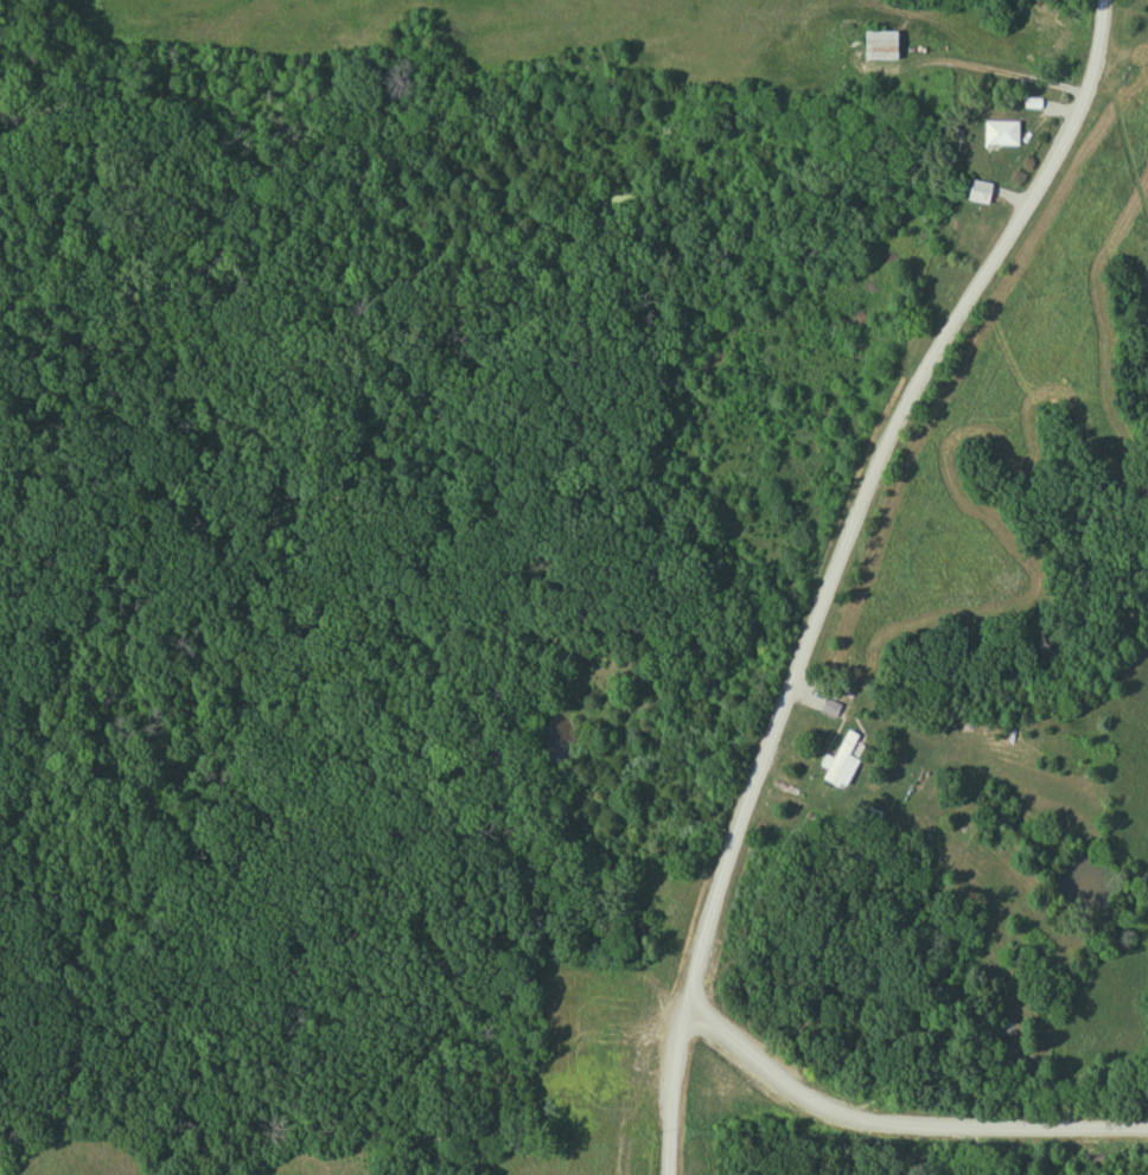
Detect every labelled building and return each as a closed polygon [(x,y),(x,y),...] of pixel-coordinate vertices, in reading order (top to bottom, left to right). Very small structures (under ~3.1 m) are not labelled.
[(901,31),(862,31),(862,60),(901,60),(901,31)] [(1020,120),(983,120),(983,145),(1020,145),(1020,120)] [(993,203),(994,182),(970,181),(969,202),(993,203)] [(819,776),(849,790),(863,759),(854,755),(864,734),(848,727),(835,756),(829,753),(819,776)]
